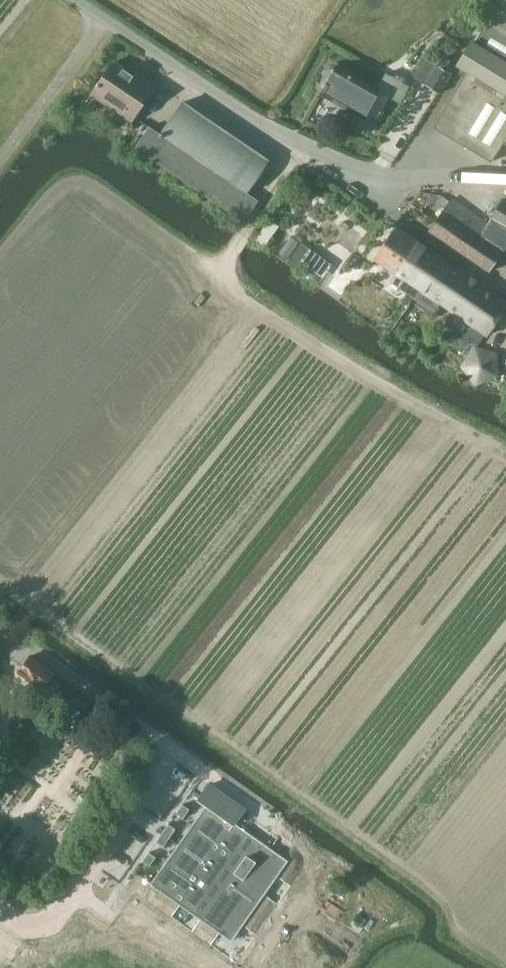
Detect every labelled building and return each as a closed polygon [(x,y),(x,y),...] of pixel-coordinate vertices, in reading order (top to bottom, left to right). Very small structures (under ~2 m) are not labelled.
[(459,66),(456,72),(464,77),(433,127),(489,161),(501,142),(505,145),(505,0),(495,0),(481,23),(483,25),(472,42),(470,40),(456,64),(459,66)] [(422,77),(426,80),(424,82),(439,91),(450,72),(432,60),(422,77)] [(135,117),(156,84),(135,71),(133,76),(112,62),(94,90),(135,117)] [(364,118),(378,91),(336,67),(335,68),(328,70),(323,79),(326,85),(321,94),(364,118)] [(378,89),(395,95),(402,78),(385,71),(378,89)] [(135,148),(243,223),(258,201),(246,192),(268,160),(184,102),(161,134),(150,126),(135,148)] [(429,230),(490,271),(502,253),(478,236),(488,222),(451,197),(429,230)] [(491,215),(505,224),(505,201),(503,200),(503,199),(491,215)] [(505,308),(505,302),(395,227),(374,258),(406,280),(401,288),(415,298),(420,290),(473,326),(486,335),(505,308)] [(332,265),(300,242),(285,264),(295,271),(301,263),(323,278),(332,265)] [(486,335),(473,326),(465,338),(478,346),(486,335)] [(461,366),(474,384),(475,386),(500,377),(499,352),(474,346),(461,366)] [(42,688),(50,677),(53,672),(31,656),(20,672),(42,688)] [(197,799),(206,805),(233,823),(243,807),(207,783),(197,799)] [(230,939),(285,858),(206,805),(150,883),(230,939)] [(235,958),(207,941),(195,961),(206,967),(229,967),(235,958)]
